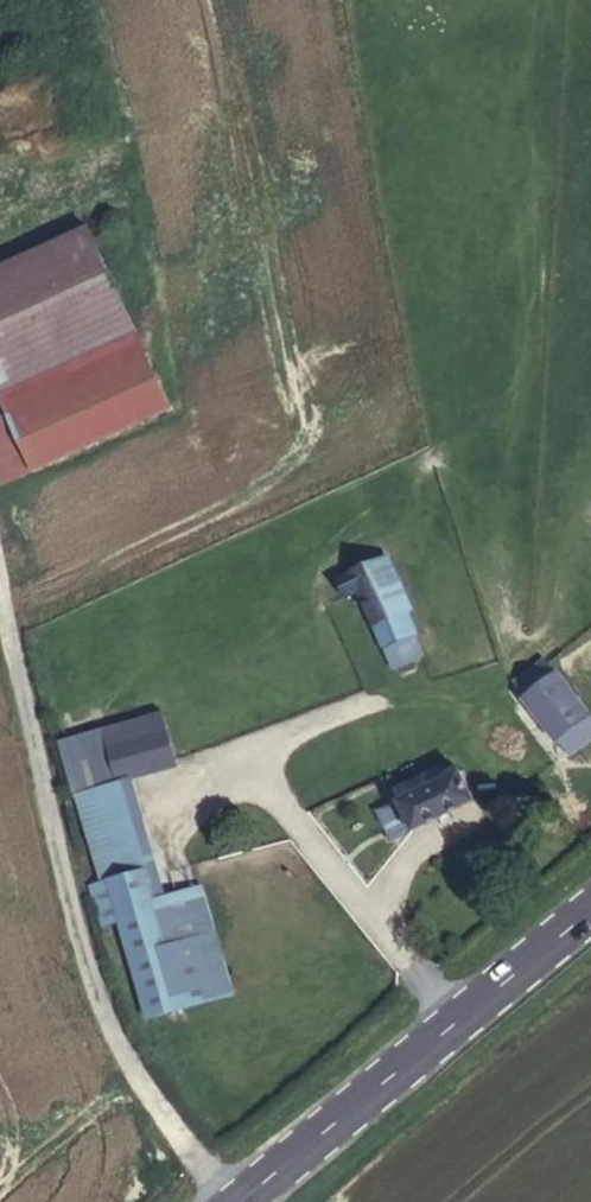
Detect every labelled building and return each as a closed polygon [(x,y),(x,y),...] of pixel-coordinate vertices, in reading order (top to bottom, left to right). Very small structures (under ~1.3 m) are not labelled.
[(126,309),(88,227),(0,267),(0,366),(126,309)] [(146,353),(126,309),(0,366),(0,393),(10,414),(146,353)] [(170,409),(146,353),(10,414),(34,471),(170,409)] [(10,414),(0,419),(0,480),(2,485),(34,471),(10,414)] [(359,591),(384,648),(415,635),(382,558),(340,579),(347,596),(359,591)] [(415,635),(384,648),(392,666),(422,653),(415,635)] [(590,717),(557,673),(556,674),(543,658),(513,681),(526,697),(525,698),(558,740),(560,739),(570,753),(590,737),(590,721),(589,718),(590,717)] [(106,728),(119,776),(174,760),(162,713),(106,728)] [(62,741),(76,789),(119,776),(106,728),(62,741)] [(475,801),(460,770),(446,777),(440,765),(425,773),(431,785),(398,801),(377,812),(391,842),(413,832),(475,801)] [(431,785),(425,773),(392,789),(398,801),(431,785)] [(76,789),(103,883),(108,881),(117,913),(154,902),(119,776),(76,789)] [(108,881),(103,883),(91,886),(103,926),(120,921),(117,913),(108,881)] [(154,902),(117,913),(120,921),(147,1013),(230,990),(201,889),(154,902)]
